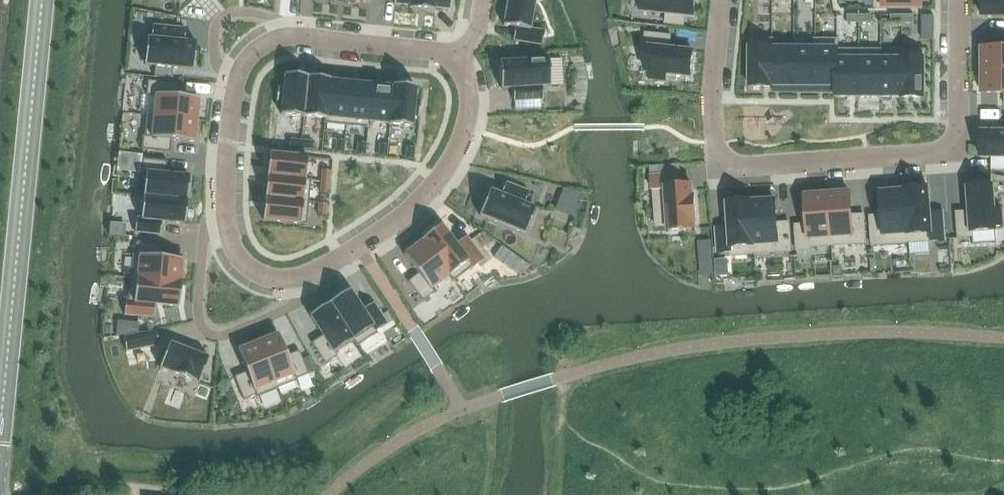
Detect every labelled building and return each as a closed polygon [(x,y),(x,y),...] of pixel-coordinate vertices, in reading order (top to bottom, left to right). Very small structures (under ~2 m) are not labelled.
[(394,4),(410,5),(410,8),(422,9),(423,0),(394,0),(394,4)] [(422,9),(435,10),(435,8),(450,9),(451,0),(423,0),(422,9)] [(503,26),(515,28),(513,40),(542,45),(544,31),(530,29),(535,0),(507,0),(503,26)] [(641,11),(667,14),(666,24),(684,26),(685,16),(694,17),(696,0),(642,0),(641,11)] [(875,8),(922,8),(922,0),(875,0),(875,8)] [(983,17),(1003,17),(1003,0),(983,0),(983,17)] [(848,15),(848,23),(859,23),(859,15),(848,15)] [(859,15),(859,23),(871,23),(871,15),(859,15)] [(891,15),(891,23),(903,23),(903,15),(891,15)] [(903,15),(903,23),(914,23),(914,15),(903,15)] [(147,38),(144,65),(194,70),(196,43),(184,42),(186,29),(153,26),(151,38),(147,38)] [(691,77),(693,51),(670,49),(671,36),(646,33),(645,47),(649,48),(647,72),(650,73),(650,79),(666,81),(667,75),(691,77)] [(750,39),(749,87),(772,87),(772,48),(773,48),(774,39),(750,39)] [(815,39),(814,48),(816,48),(815,87),(836,87),(837,87),(837,50),(838,50),(838,40),(815,39)] [(772,48),(772,87),(773,87),(773,86),(794,86),(794,48),(773,48),(772,48)] [(794,48),(794,86),(815,87),(816,48),(814,48),(794,48)] [(982,71),(1003,71),(1003,49),(982,49),(982,71)] [(836,87),(836,97),(857,97),(859,97),(859,50),(838,50),(837,50),(837,87),(836,87)] [(859,50),(859,97),(880,98),(880,97),(881,97),(881,59),(882,59),(882,50),(859,50)] [(901,50),(901,59),(902,59),(902,98),(925,98),(925,50),(901,50)] [(549,59),(499,62),(501,89),(513,89),(514,102),(543,100),(542,87),(550,86),(549,59)] [(881,59),(881,97),(901,97),(901,98),(902,98),(902,59),(901,59),(882,59),(881,59)] [(982,93),(1003,93),(1003,71),(982,71),(982,93)] [(278,86),(276,102),(282,103),(281,115),(304,117),(308,77),(285,75),(284,87),(278,86)] [(308,77),(304,117),(324,119),(325,119),(329,80),(330,81),(330,79),(308,77)] [(324,119),(324,123),(346,125),(350,83),(330,81),(329,80),(325,119),(324,119)] [(148,81),(146,95),(155,96),(153,115),(153,116),(197,120),(199,99),(176,96),(177,83),(148,81)] [(350,83),(346,125),(369,128),(369,122),(368,122),(372,85),(372,84),(350,82),(350,83)] [(372,85),(368,122),(369,122),(389,124),(390,124),(393,87),(392,87),(372,85)] [(389,124),(388,125),(412,128),(413,116),(419,116),(421,100),(415,100),(416,88),(392,85),(392,87),(393,87),(390,124),(389,124)] [(142,135),(141,150),(170,153),(171,140),(195,142),(197,120),(153,116),(153,115),(146,114),(144,136),(142,135)] [(982,132),(981,158),(992,158),(1003,158),(1003,132),(982,132)] [(290,139),(289,147),(301,148),(301,140),(290,139)] [(301,140),(301,148),(312,150),(313,142),(301,140)] [(337,140),(335,152),(343,153),(345,141),(337,140)] [(358,142),(357,154),(365,155),(366,143),(358,142)] [(380,144),(378,156),(386,157),(388,145),(380,144)] [(407,147),(405,159),(413,159),(415,147),(407,147)] [(142,159),(142,155),(119,153),(117,171),(141,173),(142,159)] [(269,154),(267,176),(305,180),(305,179),(307,157),(269,154)] [(992,170),(1003,170),(1003,158),(992,158),(992,170)] [(142,159),(141,173),(145,173),(143,196),(187,200),(190,176),(166,174),(167,161),(142,159)] [(322,170),(321,182),(329,182),(330,171),(322,170)] [(680,174),(651,176),(652,190),(653,190),(656,227),(668,226),(668,230),(696,228),(695,223),(696,223),(694,196),(693,196),(692,186),(681,186),(680,174)] [(267,176),(265,198),(309,202),(311,180),(305,179),(305,180),(267,176)] [(321,182),(320,193),(328,194),(329,182),(321,182)] [(489,190),(479,215),(525,234),(535,209),(524,204),(529,192),(505,182),(500,195),(489,190)] [(1003,226),(1002,210),(995,210),(994,186),(968,188),(969,212),(957,213),(958,238),(972,237),(972,232),(997,230),(997,226),(1003,226)] [(929,188),(905,190),(909,243),(945,240),(943,211),(931,212),(929,188)] [(582,193),(564,189),(561,196),(577,203),(582,193)] [(883,216),(870,217),(872,246),(909,243),(905,190),(904,190),(881,192),(883,216)] [(850,192),(828,194),(831,246),(866,244),(864,215),(851,216),(850,192)] [(808,225),(795,225),(797,251),(811,250),(811,247),(831,246),(828,194),(806,195),(808,225)] [(136,218),(135,232),(160,235),(161,222),(185,224),(187,200),(143,196),(141,219),(136,218)] [(265,198),(263,220),(306,225),(309,202),(265,198)] [(752,201),(751,201),(755,254),(791,252),(789,222),(777,223),(775,200),(752,201)] [(729,227),(716,228),(718,253),(730,252),(731,256),(755,254),(751,201),(728,202),(729,227)] [(319,203),(318,215),(326,216),(327,204),(319,203)] [(441,225),(422,240),(449,275),(448,276),(453,281),(472,267),(473,268),(484,260),(466,236),(456,244),(441,225)] [(407,252),(403,255),(418,274),(408,281),(423,301),(434,293),(431,289),(448,276),(449,275),(422,240),(421,241),(422,241),(419,243),(419,242),(407,251),(407,252)] [(132,254),(130,278),(181,283),(181,282),(181,279),(182,280),(183,264),(182,264),(183,259),(159,257),(161,244),(135,242),(134,255),(132,254)] [(126,300),(124,315),(154,318),(155,305),(179,307),(181,283),(130,278),(128,301),(126,300)] [(350,290),(330,303),(354,340),(353,341),(356,347),(377,333),(376,331),(387,324),(373,303),(363,310),(350,290)] [(330,303),(309,316),(322,336),(311,343),(325,364),(337,356),(334,352),(353,341),(354,340),(330,303)] [(118,321),(116,338),(138,334),(139,323),(118,321)] [(156,331),(123,338),(126,352),(159,345),(156,331)] [(278,334),(258,342),(277,389),(297,381),(296,379),(308,374),(299,351),(287,356),(278,334)] [(246,372),(234,377),(243,400),(255,395),(256,397),(277,389),(258,342),(237,350),(246,372)] [(170,343),(160,368),(171,373),(196,383),(199,384),(209,358),(170,343)]
